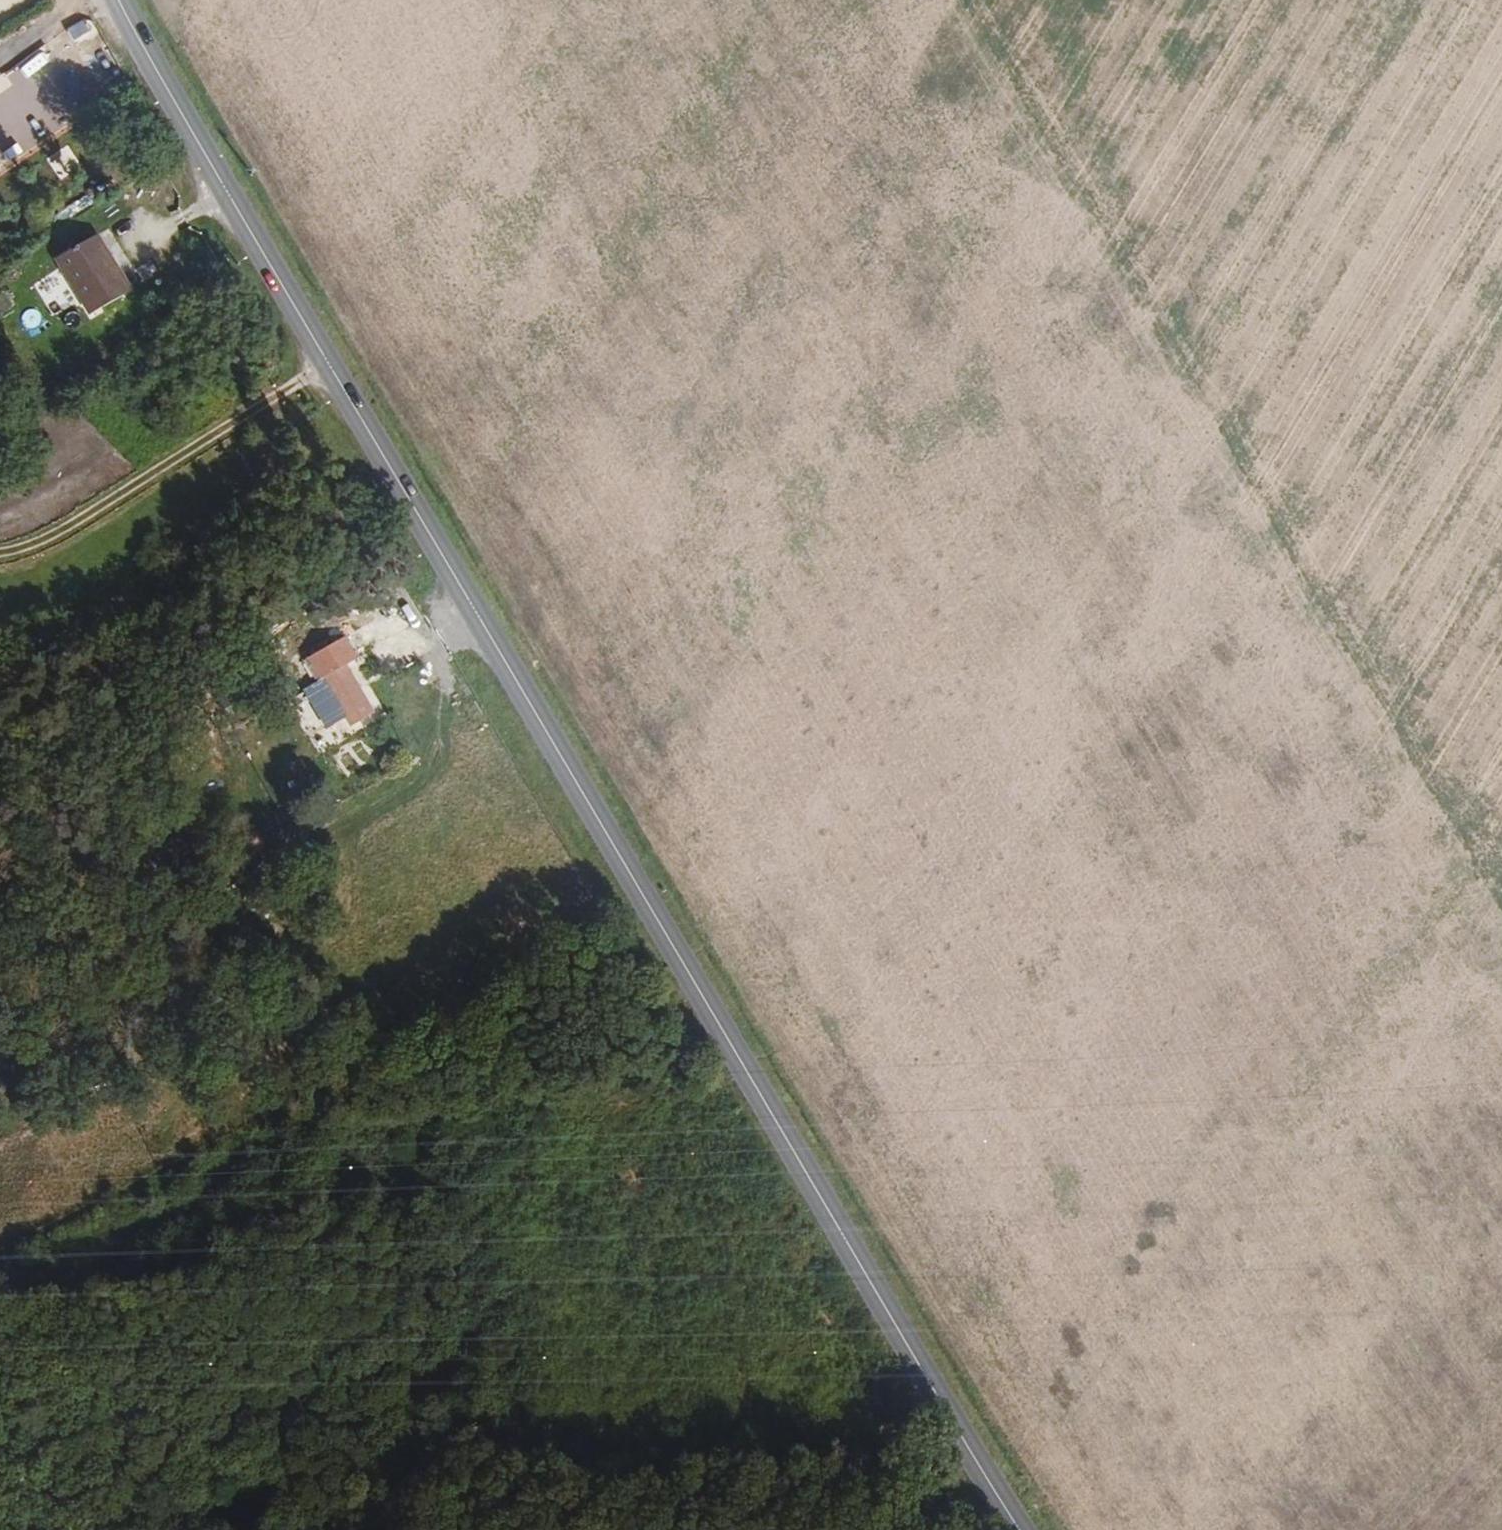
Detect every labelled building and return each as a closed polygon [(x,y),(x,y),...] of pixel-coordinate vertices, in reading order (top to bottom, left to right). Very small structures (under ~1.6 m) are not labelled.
[(85,20),(67,33),(72,42),(90,29),(85,20)] [(55,260),(85,315),(128,292),(98,237),(55,260)] [(376,708),(348,662),(360,654),(347,632),(309,655),(322,677),(328,673),(329,676),(311,688),(332,723),(350,712),(356,720),(376,708)]
